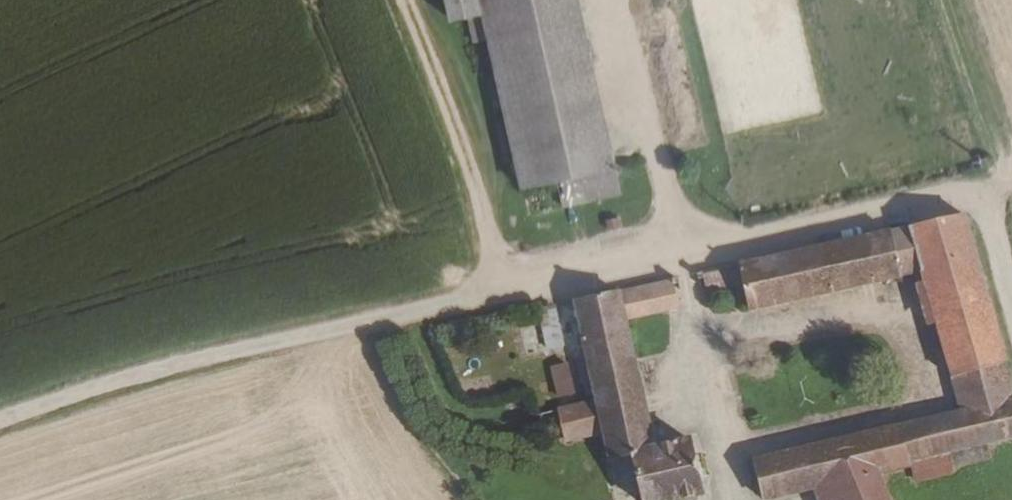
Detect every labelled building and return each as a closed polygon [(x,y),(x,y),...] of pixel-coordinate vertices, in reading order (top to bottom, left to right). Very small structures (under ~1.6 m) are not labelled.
[(452,19),(468,15),(474,42),(479,40),(542,10),(554,5),(554,1),(553,0),(448,0),(452,19)] [(542,10),(576,175),(601,169),(567,0),(563,0),(554,5),(542,10)] [(542,10),(479,40),(506,182),(509,190),(576,175),(542,10)] [(576,175),(509,190),(517,215),(605,197),(601,169),(576,175)] [(738,263),(741,279),(747,308),(916,271),(921,284),(959,409),(756,458),(766,499),(820,485),(884,469),(917,460),(952,452),(990,442),(1011,436),(1011,386),(961,214),(738,263)] [(610,229),(607,217),(594,221),(598,232),(610,229)] [(694,273),(698,290),(741,279),(738,263),(694,273)] [(674,305),(668,279),(572,300),(585,355),(572,358),(579,382),(592,379),(597,403),(553,412),(561,444),(605,434),(609,451),(596,456),(600,467),(608,466),(610,475),(638,467),(647,499),(686,499),(703,496),(691,440),(653,449),(621,317),(674,305)] [(540,308),(545,343),(560,341),(555,305),(540,308)] [(522,332),(527,348),(542,343),(537,327),(522,332)] [(566,362),(548,367),(556,398),(574,393),(566,362)] [(955,463),(992,453),(990,442),(952,452),(955,463)] [(922,477),(956,467),(955,463),(952,452),(917,460),(922,477)] [(820,485),(826,499),(897,499),(891,486),(884,469),(820,485)]
